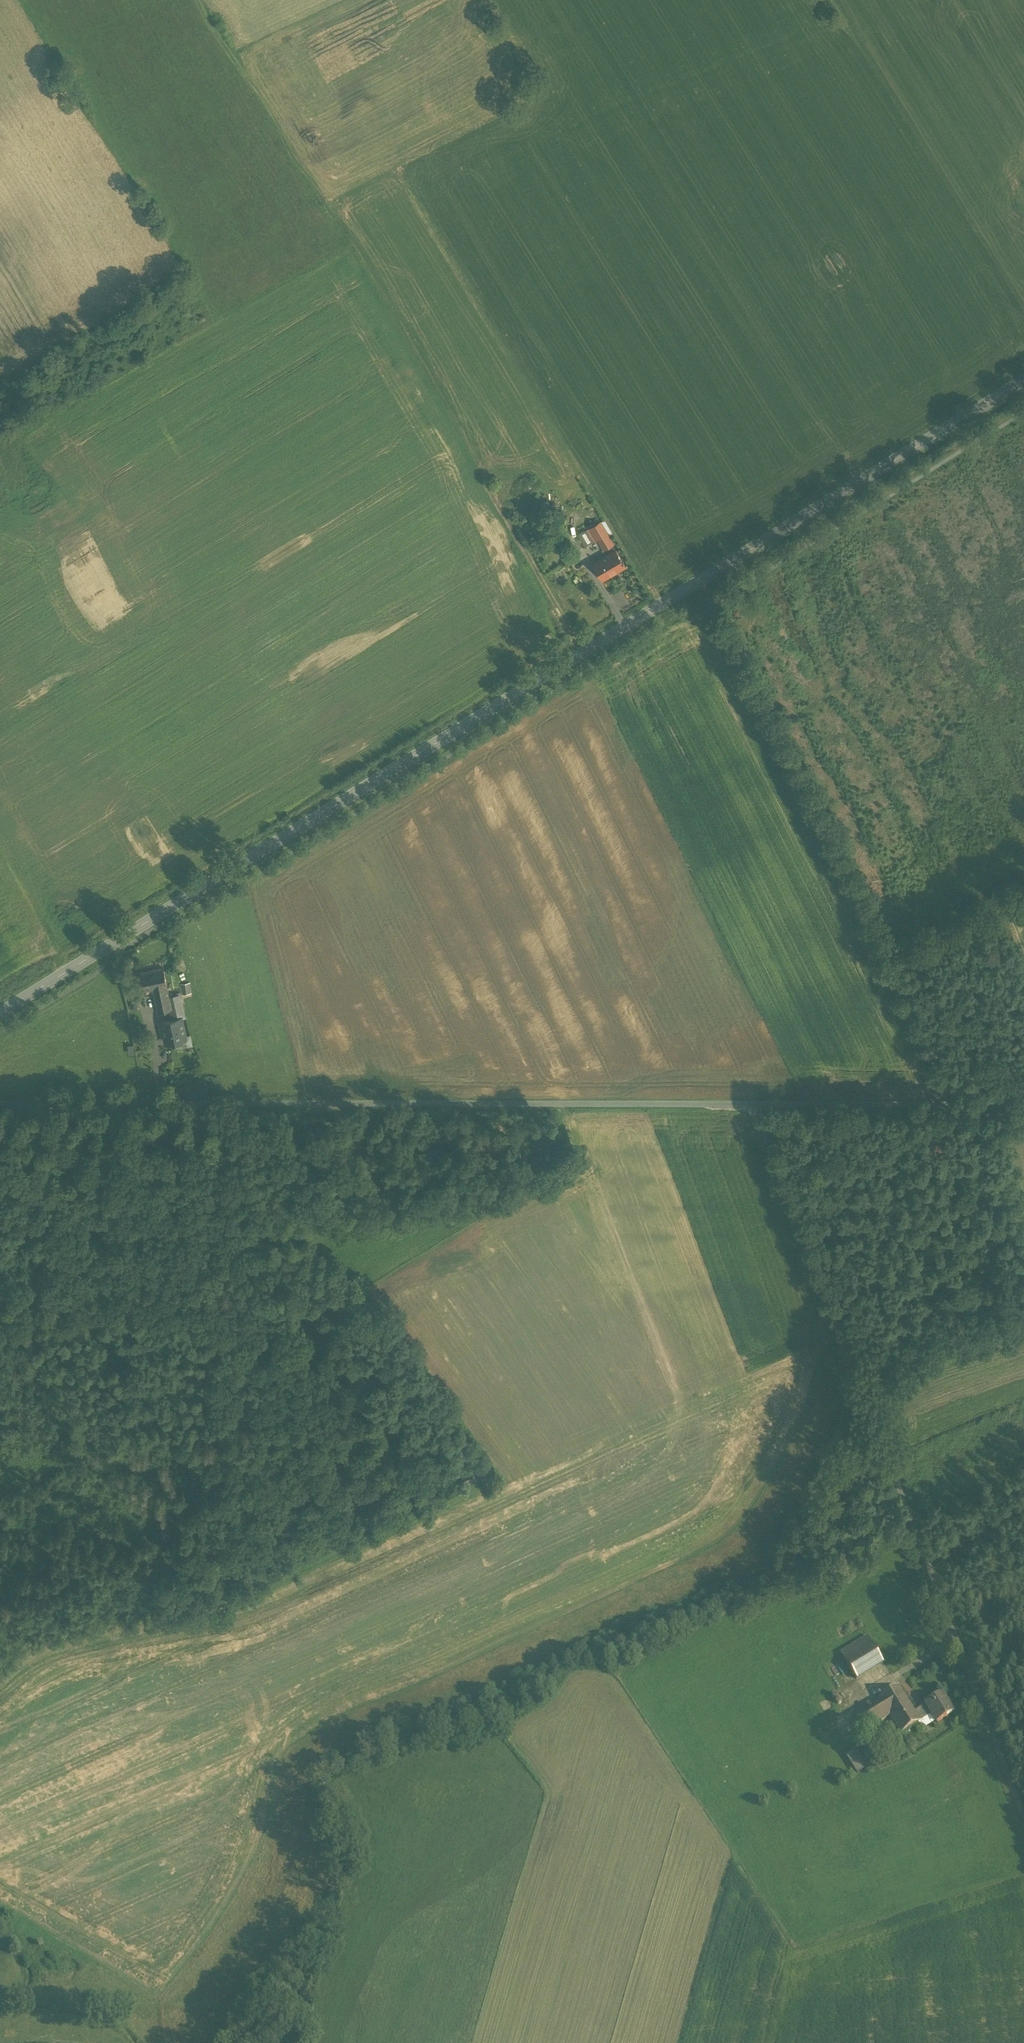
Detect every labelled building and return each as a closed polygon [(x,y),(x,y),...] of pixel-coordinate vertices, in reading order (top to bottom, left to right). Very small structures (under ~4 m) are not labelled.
[(600,521),(587,528),(594,540),(598,538),(604,549),(613,544),(600,521)] [(615,550),(593,562),(602,579),(625,566),(615,550)] [(163,967),(141,971),(144,989),(153,987),(166,984),(167,984),(163,967)] [(166,984),(153,987),(158,1011),(171,1008),(166,984)] [(181,1017),(162,1021),(163,1027),(162,1029),(163,1035),(165,1036),(166,1042),(186,1038),(181,1017)] [(483,1459),(456,1472),(463,1486),(490,1472),(483,1459)] [(934,1625),(921,1631),(927,1645),(938,1640),(935,1633),(934,1632),(936,1631),(934,1625)] [(868,1637),(841,1654),(842,1656),(856,1679),(884,1662),(868,1637)] [(915,1712),(898,1686),(879,1698),(879,1699),(889,1716),(900,1733),(920,1721),(915,1712)] [(953,1712),(942,1693),(925,1704),(926,1705),(915,1712),(920,1721),(931,1714),(937,1722),(953,1712)] [(879,1699),(856,1713),(866,1730),(889,1716),(879,1699)] [(856,1749),(846,1755),(857,1772),(866,1766),(856,1749)]
